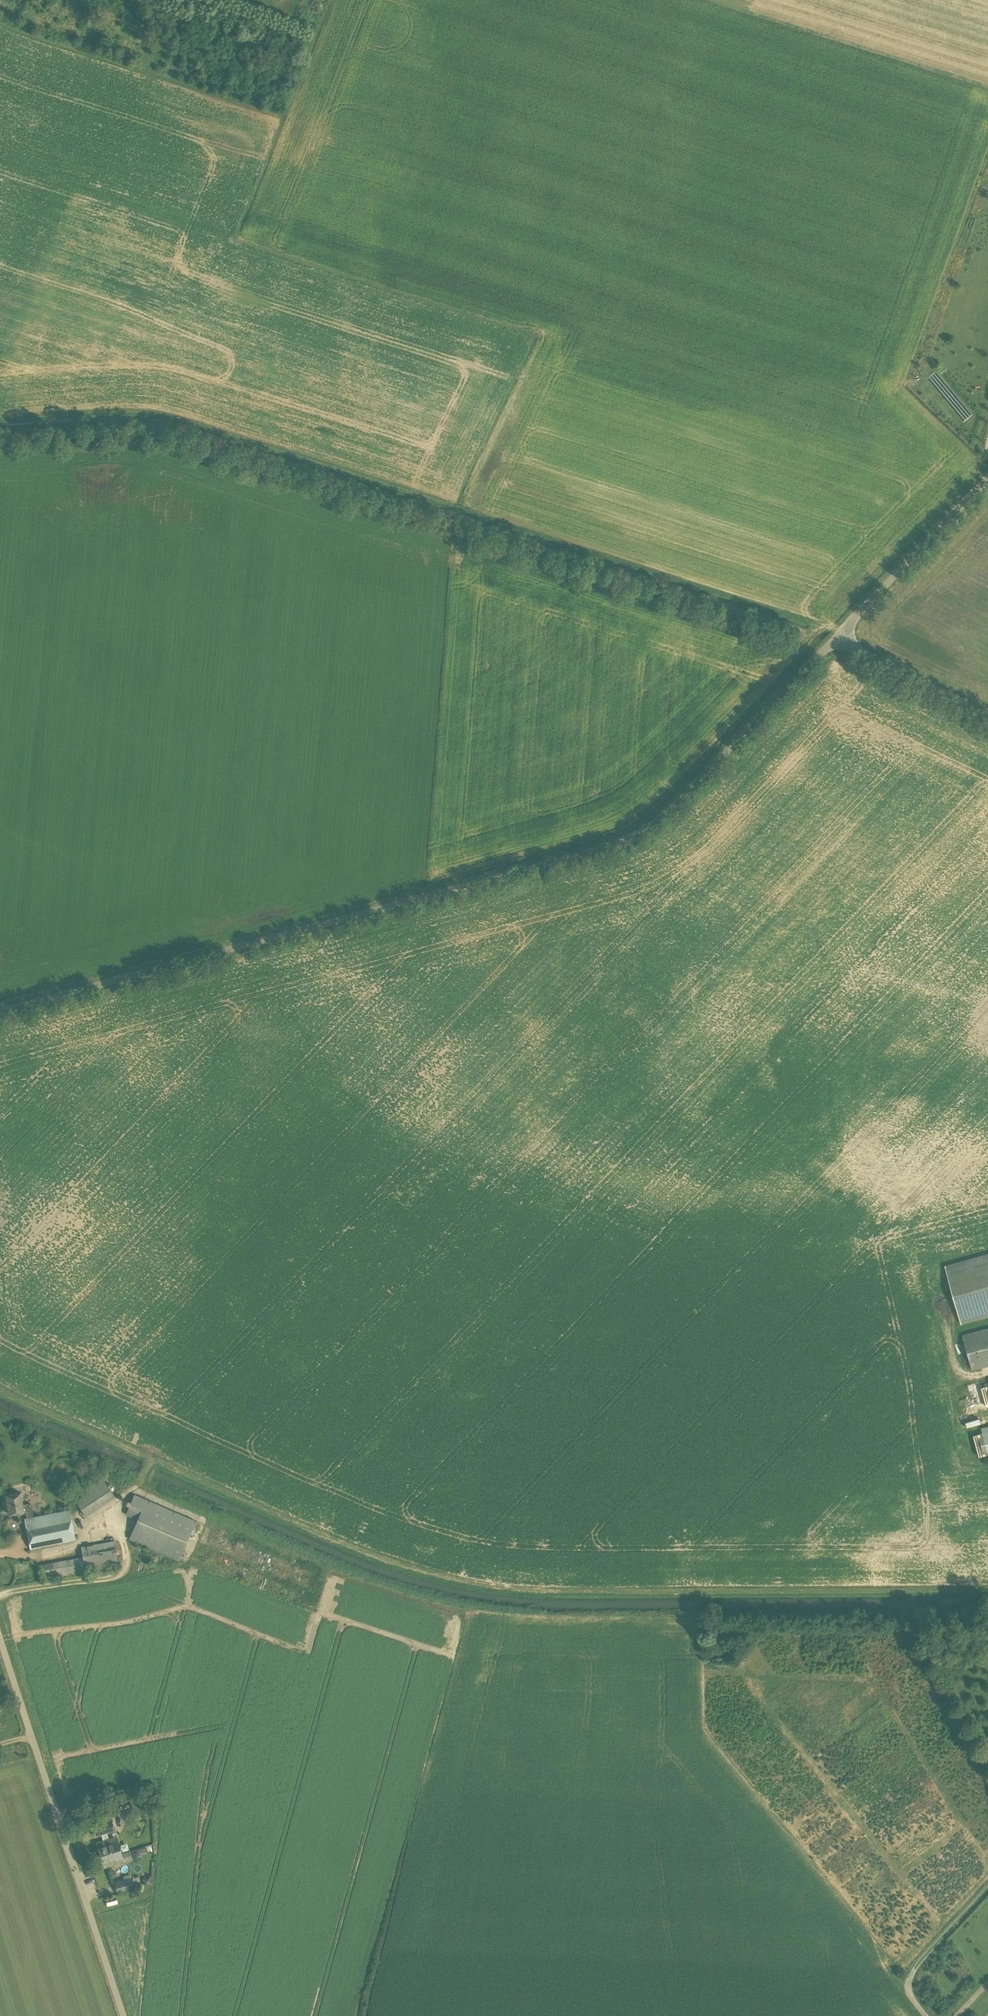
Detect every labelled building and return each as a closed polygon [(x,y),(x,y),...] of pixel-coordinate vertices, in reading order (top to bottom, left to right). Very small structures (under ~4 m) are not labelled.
[(945,1265),(961,1324),(987,1317),(987,1253),(945,1265)] [(942,1308),(948,1307),(945,1293),(940,1294),(942,1308)] [(987,1365),(987,1329),(963,1336),(972,1369),(987,1365)] [(86,1517),(115,1497),(101,1477),(72,1497),(86,1517)] [(22,1504),(20,1493),(5,1495),(9,1513),(25,1510),(27,1518),(24,1518),(30,1547),(75,1539),(69,1509),(32,1516),(30,1502),(22,1504)] [(178,1561),(196,1521),(134,1494),(126,1515),(137,1519),(128,1539),(178,1561)] [(45,1579),(119,1565),(114,1540),(79,1546),(81,1557),(42,1564),(45,1579)] [(197,1557),(200,1565),(208,1561),(205,1553),(197,1557)] [(95,1837),(115,1830),(111,1819),(91,1825),(95,1837)] [(111,1854),(120,1851),(116,1836),(96,1843),(98,1850),(106,1848),(107,1851),(109,1850),(111,1854)] [(121,1853),(120,1851),(111,1854),(109,1850),(107,1851),(106,1848),(98,1850),(103,1864),(108,1862),(109,1866),(132,1859),(129,1850),(121,1853)] [(132,1878),(130,1874),(123,1876),(123,1878),(114,1881),(117,1893),(135,1888),(134,1885),(139,1884),(136,1877),(132,1878)]
